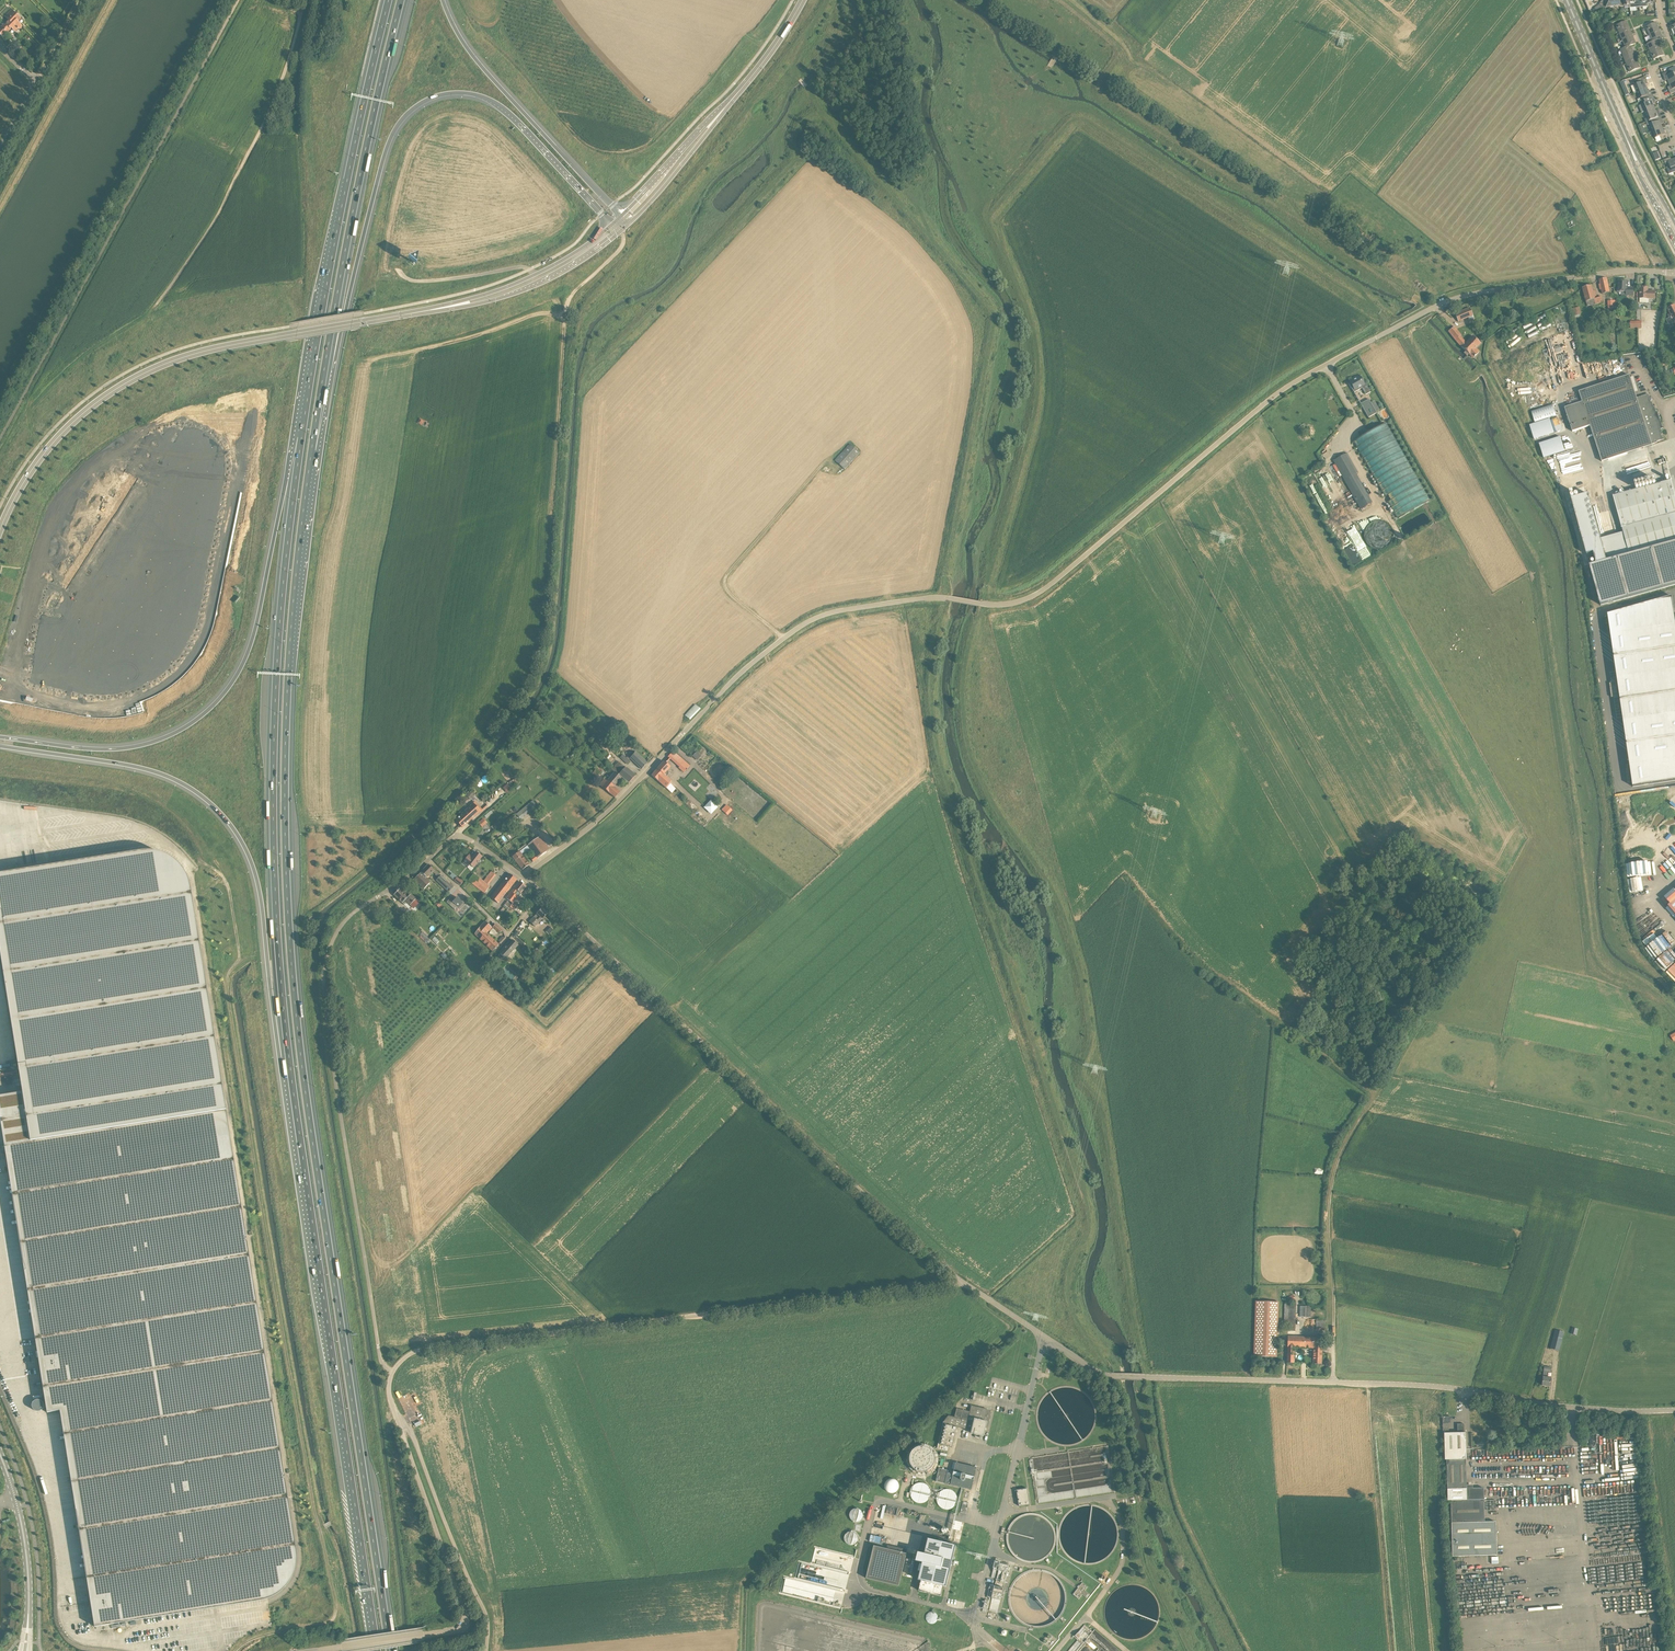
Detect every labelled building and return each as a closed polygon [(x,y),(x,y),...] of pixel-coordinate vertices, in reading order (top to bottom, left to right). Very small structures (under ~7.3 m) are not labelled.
[(1621,6),(1620,0),(1607,0),(1603,7),(1606,9),(1606,8),(1621,7),(1621,6)] [(1648,12),(1647,12),(1647,15),(1655,15),(1655,11),(1652,11),(1651,4),(1654,4),(1654,0),(1646,0),(1647,7),(1649,6),(1649,12),(1648,12)] [(6,24),(0,29),(0,35),(3,37),(11,29),(15,32),(19,29),(19,30),(23,26),(19,22),(21,19),(12,10),(6,17),(9,20),(5,23),(6,24)] [(1619,33),(1630,29),(1627,21),(1616,25),(1619,33)] [(1649,35),(1660,31),(1656,22),(1646,27),(1649,35)] [(1633,36),(1630,29),(1619,33),(1623,41),(1633,36)] [(1663,38),(1660,31),(1649,35),(1652,42),(1653,42),(1658,40),(1663,38)] [(1623,41),(1625,47),(1626,48),(1631,46),(1636,44),(1633,36),(1623,41)] [(1661,48),(1658,40),(1653,42),(1652,42),(1647,44),(1650,52),(1661,48)] [(1624,58),(1634,53),(1631,46),(1626,48),(1625,47),(1620,49),(1624,58)] [(1654,59),(1664,55),(1661,48),(1650,52),(1654,59)] [(1637,61),(1634,53),(1624,58),(1627,65),(1637,61)] [(1630,72),(1640,68),(1637,61),(1627,65),(1630,72)] [(1667,80),(1669,83),(1674,80),(1674,67),(1670,69),(1671,70),(1662,74),(1665,81),(1667,80)] [(1647,88),(1646,85),(1648,84),(1645,77),(1637,80),(1639,83),(1634,85),(1637,92),(1647,88)] [(1624,81),(1620,82),(1626,96),(1629,94),(1624,81)] [(1651,90),(1648,91),(1647,88),(1637,92),(1640,99),(1641,98),(1642,101),(1653,97),(1651,90)] [(1642,113),(1645,112),(1655,107),(1654,104),(1656,103),(1653,97),(1642,101),(1643,104),(1639,106),(1642,113)] [(1649,121),(1650,121),(1661,116),(1659,110),(1656,111),(1655,107),(1645,112),(1649,121)] [(1650,124),(1652,131),(1663,127),(1661,124),(1664,123),(1661,116),(1650,121),(1651,124),(1650,124)] [(1666,130),(1664,130),(1663,127),(1652,131),(1655,138),(1660,136),(1661,139),(1669,136),(1666,130)] [(1664,160),(1669,174),(1674,171),(1674,159),(1674,158),(1672,159),(1671,157),(1664,160)] [(414,258),(414,265),(425,265),(426,257),(419,257),(419,258),(414,258)] [(1607,278),(1600,280),(1601,284),(1599,284),(1600,290),(1602,289),(1603,294),(1610,292),(1608,286),(1609,286),(1608,281),(1608,282),(1607,278)] [(1627,281),(1619,281),(1619,292),(1626,292),(1626,295),(1633,295),(1634,288),(1627,288),(1627,281)] [(1586,302),(1588,307),(1603,302),(1602,297),(1596,299),(1592,285),(1582,288),(1586,302)] [(1640,288),(1640,298),(1655,299),(1655,292),(1648,291),(1648,288),(1640,288)] [(1616,310),(1616,300),(1607,301),(1608,310),(1616,310)] [(1570,309),(1572,317),(1582,314),(1580,307),(1570,309)] [(1458,322),(1473,316),(1469,308),(1455,314),(1458,322)] [(1449,332),(1457,343),(1473,359),(1480,352),(1476,348),(1481,344),(1472,336),(1466,343),(1460,336),(1461,335),(1455,327),(1449,332)] [(1365,395),(1367,394),(1370,392),(1361,376),(1359,377),(1358,375),(1352,378),(1354,382),(1349,384),(1354,393),(1362,388),(1365,395)] [(1651,402),(1648,394),(1637,398),(1630,375),(1579,392),(1583,402),(1565,408),(1573,432),(1590,426),(1602,462),(1653,445),(1652,444),(1657,442),(1657,441),(1661,440),(1661,441),(1664,440),(1663,437),(1662,437),(1662,435),(1663,434),(1661,429),(1663,428),(1658,412),(1657,412),(1655,407),(1654,407),(1652,402),(1651,402)] [(1360,404),(1368,418),(1376,413),(1368,400),(1360,404)] [(1532,412),(1535,423),(1557,416),(1553,405),(1532,412)] [(428,427),(429,424),(427,423),(428,422),(419,418),(417,423),(425,427),(426,426),(428,427)] [(45,588),(27,682),(81,693),(87,694),(94,694),(100,694),(107,694),(113,694),(120,693),(126,691),(132,689),(138,687),(144,685),(150,682),(156,678),(161,675),(166,671),(171,666),(176,662),(180,657),(184,652),(187,647),(191,641),(194,635),(196,629),(199,623),(200,617),(228,472),(229,468),(229,464),(228,460),(228,456),(227,452),(225,448),(223,444),(221,440),(219,437),(216,434),(212,431),(208,428),(204,426),(200,424),(195,422),(191,421),(186,421),(182,420),(177,420),(173,421),(168,421),(149,429),(45,588)] [(1385,423),(1353,441),(1385,497),(1387,496),(1390,501),(1388,503),(1398,519),(1430,501),(1385,423)] [(1563,437),(1541,442),(1545,457),(1567,452),(1563,437)] [(850,444),(835,461),(840,465),(845,470),(860,453),(850,444)] [(1348,454),(1335,461),(1361,510),(1374,503),(1348,454)] [(1629,554),(1674,542),(1674,495),(1671,480),(1613,496),(1622,528),(1629,554)] [(1607,561),(1601,538),(1589,494),(1571,499),(1587,555),(1593,553),(1597,564),(1590,566),(1601,605),(1674,585),(1674,543),(1607,561)] [(1368,545),(1372,548),(1376,549),(1381,549),(1385,547),(1389,544),(1392,541),(1393,536),(1393,532),(1391,527),(1388,524),(1384,521),(1380,520),(1375,520),(1371,522),(1367,524),(1365,528),(1364,533),(1364,537),(1365,542),(1368,545)] [(1607,615),(1619,699),(1674,691),(1674,619),(1671,596),(1607,615)] [(1619,699),(1631,787),(1674,780),(1674,691),(1619,699)] [(691,720),(701,709),(695,704),(685,715),(691,720)] [(581,753),(588,759),(592,754),(585,748),(581,753)] [(673,751),(668,756),(679,766),(679,767),(684,772),(689,766),(673,751)] [(636,752),(630,759),(641,769),(647,763),(636,752)] [(696,752),(692,756),(697,760),(701,756),(696,752)] [(625,756),(622,759),(627,765),(630,762),(625,756)] [(614,772),(622,778),(625,781),(628,783),(630,782),(636,776),(625,767),(618,761),(614,766),(615,766),(612,770),(614,772)] [(671,767),(664,761),(651,775),(671,792),(675,787),(670,783),(672,780),(665,774),(671,767)] [(598,766),(592,773),(597,777),(602,770),(598,766)] [(605,778),(599,785),(615,798),(620,792),(614,787),(622,778),(614,772),(608,780),(605,778)] [(507,783),(503,787),(508,792),(512,789),(507,783)] [(710,784),(706,788),(709,791),(706,794),(711,799),(719,792),(710,784)] [(470,791),(466,796),(471,800),(475,795),(470,791)] [(705,807),(712,814),(719,807),(711,800),(705,807)] [(456,820),(462,827),(482,810),(475,802),(456,820)] [(1653,805),(1647,810),(1649,812),(1632,825),(1634,827),(1640,832),(1652,823),(1652,824),(1646,832),(1642,835),(1648,839),(1650,837),(1653,834),(1656,836),(1658,834),(1662,830),(1666,827),(1671,820),(1655,808),(1653,805)] [(483,818),(478,822),(482,827),(487,822),(483,818)] [(514,834),(524,829),(523,825),(512,830),(514,834)] [(521,850),(512,856),(522,870),(529,865),(529,864),(522,856),(532,848),(536,855),(531,859),(533,862),(546,852),(536,839),(529,844),(528,842),(520,848),(521,850)] [(226,1111),(191,889),(189,882),(187,876),(184,871),(183,871),(179,866),(175,861),(169,858),(164,855),(157,853),(151,852),(145,852),(138,853),(0,875),(0,949),(23,1093),(0,1096),(0,1116),(5,1146),(226,1111)] [(470,854),(463,863),(468,867),(469,865),(473,868),(482,857),(476,852),(473,856),(470,854)] [(434,869),(429,865),(414,879),(424,889),(430,883),(426,879),(429,876),(430,877),(433,873),(439,878),(441,876),(441,875),(434,869)] [(491,872),(484,881),(489,885),(496,875),(491,872)] [(485,893),(490,887),(473,874),(468,880),(485,893)] [(509,874),(491,898),(498,904),(517,880),(509,874)] [(453,887),(441,876),(439,878),(436,881),(448,893),(453,887)] [(463,882),(457,877),(454,881),(460,886),(463,882)] [(526,887),(520,882),(506,899),(512,903),(517,897),(515,895),(518,891),(521,893),(526,887)] [(411,894),(408,897),(400,889),(394,895),(402,903),(405,900),(410,905),(416,899),(411,894)] [(461,910),(465,905),(457,897),(455,900),(452,897),(447,902),(455,910),(458,907),(461,910)] [(534,916),(529,921),(535,927),(547,913),(542,908),(538,912),(538,913),(534,916)] [(499,945),(499,944),(487,933),(492,927),(485,921),(474,934),(493,951),(499,945)] [(498,933),(502,931),(503,931),(496,924),(495,925),(492,927),(498,933)] [(422,932),(419,935),(426,942),(430,939),(428,937),(427,937),(422,932)] [(518,946),(512,940),(499,953),(500,954),(506,959),(518,946)] [(525,956),(529,952),(524,947),(520,950),(525,956)] [(501,971),(513,981),(518,975),(506,965),(501,971)] [(226,1111),(5,1146),(43,1387),(264,1352),(226,1111)] [(1290,1304),(1296,1301),(1293,1295),(1287,1298),(1290,1304)] [(1256,1301),(1254,1356),(1277,1357),(1279,1302),(1256,1301)] [(1295,1332),(1296,1304),(1285,1304),(1284,1331),(1295,1332)] [(1300,1317),(1311,1318),(1311,1307),(1300,1306),(1300,1317)] [(1325,1331),(1325,1320),(1316,1320),(1316,1324),(1316,1331),(1325,1331)] [(1550,1349),(1559,1351),(1564,1332),(1555,1330),(1550,1349)] [(1288,1337),(1287,1363),(1295,1364),(1295,1348),(1314,1348),(1313,1364),(1321,1365),(1322,1349),(1322,1338),(1288,1337)] [(296,1550),(264,1352),(43,1387),(47,1413),(60,1411),(87,1577),(95,1627),(264,1600),(270,1597),(276,1594),(281,1591),(286,1586),(289,1581),(293,1575),(295,1569),(296,1563),(297,1557),(296,1550)] [(1551,1368),(1549,1367),(1544,1367),(1543,1377),(1542,1386),(1550,1386),(1551,1377),(1547,1377),(1547,1372),(1550,1372),(1551,1368)] [(985,1437),(989,1422),(984,1421),(987,1409),(978,1407),(971,1405),(971,1408),(970,1412),(957,1409),(955,1417),(948,1416),(944,1422),(937,1449),(948,1451),(949,1447),(952,1447),(957,1427),(972,1431),(972,1434),(985,1437)] [(1502,1415),(1479,1415),(1479,1425),(1502,1425),(1502,1415)] [(1444,1460),(1446,1460),(1447,1501),(1450,1501),(1452,1557),(1497,1555),(1496,1522),(1484,1522),(1483,1487),(1472,1487),(1472,1484),(1466,1484),(1465,1459),(1466,1459),(1465,1431),(1464,1431),(1464,1424),(1457,1425),(1458,1432),(1448,1432),(1447,1422),(1450,1422),(1450,1417),(1442,1417),(1443,1437),(1444,1437),(1444,1460)] [(936,1463),(936,1460),(937,1458),(936,1455),(936,1452),(934,1450),(932,1448),(930,1446),(928,1445),(925,1445),(922,1445),(920,1445),(917,1447),(915,1448),(913,1450),(912,1453),(911,1455),(911,1458),(911,1460),(912,1463),(913,1465),(914,1466),(916,1468),(918,1469),(920,1470),(923,1470),(925,1470),(927,1470),(929,1469),(931,1468),(933,1466),(935,1465),(936,1463)] [(954,1472),(948,1471),(939,1468),(936,1482),(972,1490),(974,1480),(975,1477),(977,1468),(956,1463),(954,1472)] [(893,1478),(884,1485),(892,1494),(901,1487),(893,1478)] [(912,1483),(912,1502),(929,1502),(929,1483),(912,1483)] [(940,1488),(937,1506),(955,1509),(958,1491),(940,1488)] [(1030,1505),(1027,1489),(1017,1490),(1019,1506),(1030,1505)] [(851,1509),(851,1521),(862,1521),(863,1509),(851,1509)] [(857,1545),(859,1533),(846,1531),(845,1543),(857,1545)] [(956,1545),(928,1539),(924,1554),(918,1552),(916,1561),(922,1563),(918,1580),(921,1581),(919,1591),(941,1596),(943,1586),(946,1587),(956,1545)] [(893,1585),(899,1586),(904,1563),(907,1554),(906,1554),(887,1549),(874,1546),(866,1578),(893,1585)] [(1008,1572),(1009,1566),(1000,1563),(998,1570),(1008,1572)] [(1081,1581),(1074,1595),(1080,1599),(1082,1595),(1087,1598),(1090,1593),(1086,1591),(1089,1586),(1081,1581)] [(1004,1588),(995,1586),(994,1586),(991,1598),(1001,1600),(1004,1588)] [(927,1623),(937,1623),(937,1613),(927,1612),(927,1623)] [(1075,1635),(1079,1638),(1086,1629),(1082,1626),(1075,1635)] [(1550,1648),(1550,1643),(1535,1644),(1535,1650),(1547,1650),(1547,1649),(1550,1648)]
